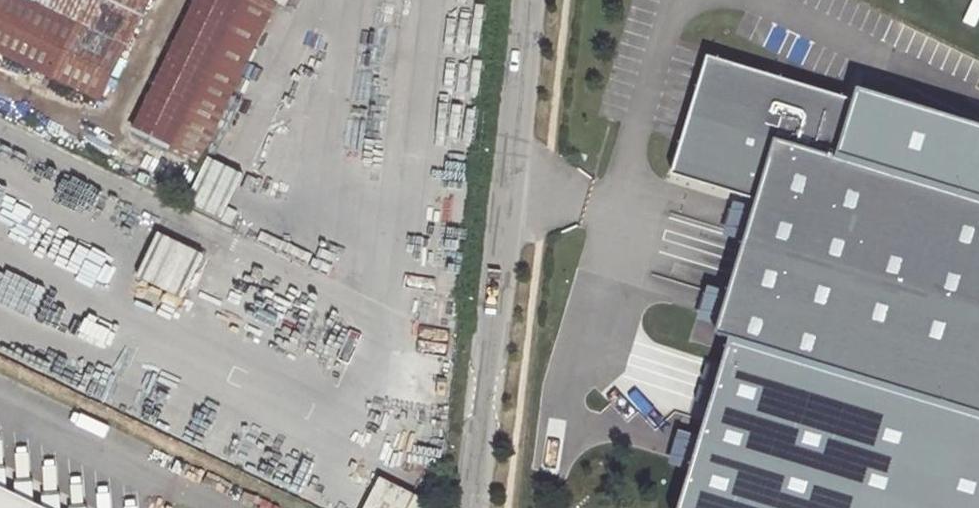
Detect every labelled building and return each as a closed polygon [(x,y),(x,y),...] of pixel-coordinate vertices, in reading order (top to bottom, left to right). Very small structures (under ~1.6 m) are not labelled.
[(149,0),(10,0),(0,22),(0,50),(101,99),(149,0)] [(10,0),(0,0),(0,22),(10,0)] [(279,4),(271,0),(199,0),(134,131),(199,163),(279,4)] [(717,334),(978,411),(978,199),(837,155),(856,101),(710,57),(674,172),(758,201),(717,334)] [(207,161),(187,204),(212,215),(232,172),(207,161)] [(157,235),(137,281),(176,298),(196,252),(157,235)] [(705,289),(696,318),(716,323),(725,295),(705,289)] [(0,424),(0,507),(174,507),(0,424)]
